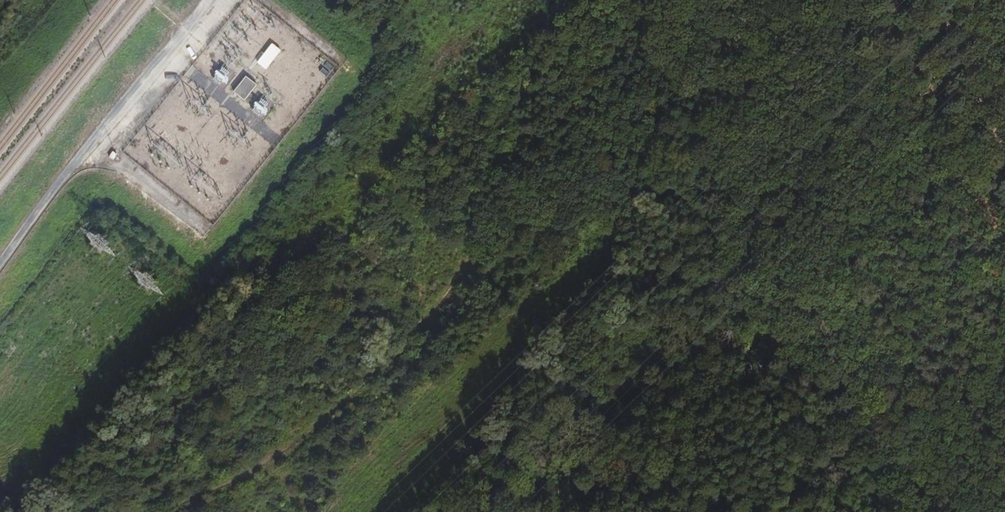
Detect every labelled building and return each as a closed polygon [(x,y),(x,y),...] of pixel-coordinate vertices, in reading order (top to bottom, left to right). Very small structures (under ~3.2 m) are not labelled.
[(272,44),(258,63),(266,69),(280,50),(272,44)] [(327,62),(324,66),(330,72),(334,67),(327,62)] [(329,73),(323,68),(319,72),(326,77),(329,73)] [(256,84),(246,76),(234,91),(244,99),(256,84)]
